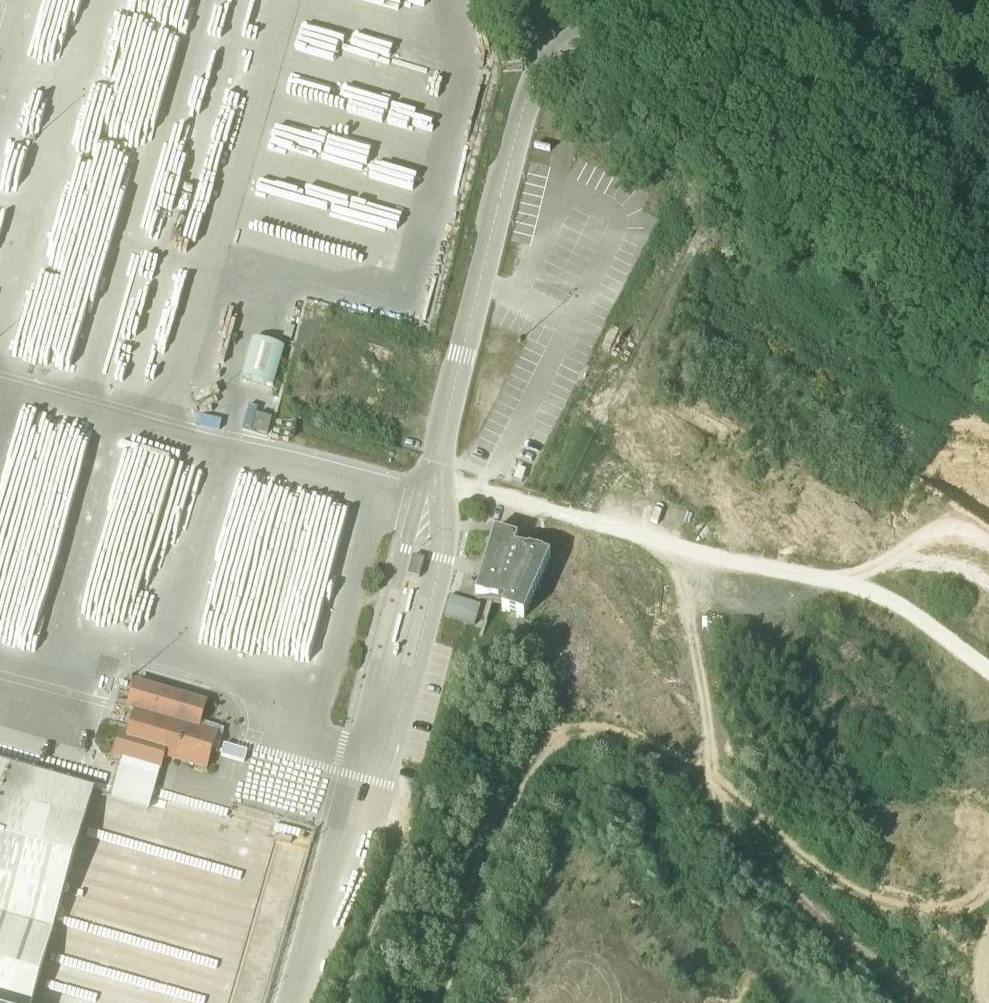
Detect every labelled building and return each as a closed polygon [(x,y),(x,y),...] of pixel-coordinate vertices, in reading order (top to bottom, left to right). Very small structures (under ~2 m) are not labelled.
[(356,406),(373,349),(339,339),(323,397),(356,406)] [(254,340),(243,379),(274,387),(285,348),(254,340)] [(266,431),(266,416),(253,415),(252,431),(266,431)] [(134,451),(122,513),(139,516),(136,529),(163,534),(177,459),(134,451)] [(297,501),(277,605),(312,611),(332,508),(297,501)] [(551,558),(545,555),(544,554),(544,553),(538,551),(537,551),(530,548),(529,549),(516,545),(519,537),(496,530),(476,594),(484,596),(484,597),(491,599),(491,598),(505,603),(503,609),(524,619),(551,558)] [(479,603),(449,594),(444,615),(474,624),(479,603)] [(207,703),(136,683),(129,709),(136,711),(130,734),(122,732),(115,757),(160,770),(164,757),(207,769),(212,752),(218,754),(218,753),(225,729),(201,722),(207,703)] [(75,785),(0,764),(0,1002),(33,1002),(36,993),(40,981),(43,968),(47,955),(51,942),(54,929),(58,916),(62,901),(67,887),(71,872),(75,858),(79,844),(83,829),(87,815),(91,800),(94,791),(75,785)]
